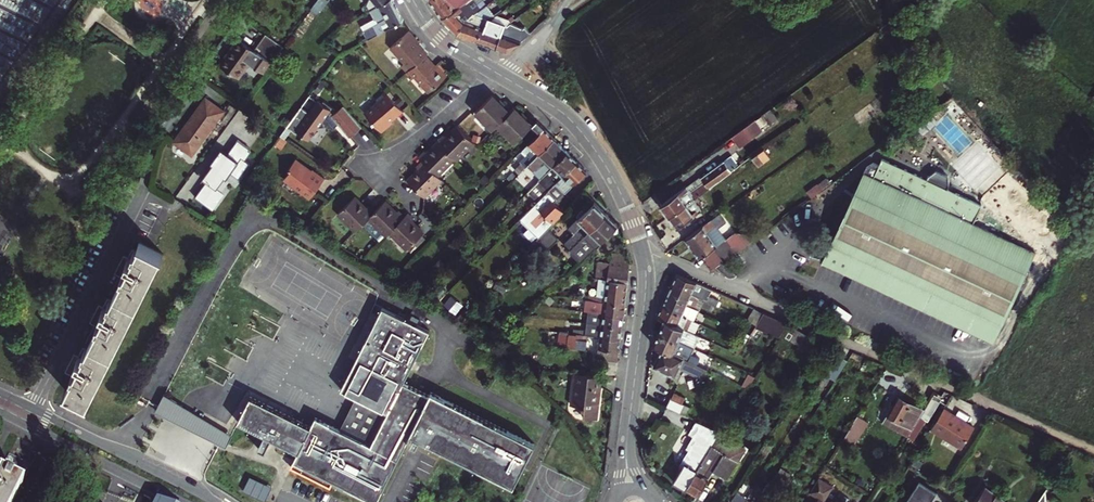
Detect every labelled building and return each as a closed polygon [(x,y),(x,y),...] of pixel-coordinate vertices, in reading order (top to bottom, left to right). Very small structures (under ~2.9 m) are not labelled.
[(326,0),(319,0),(308,15),(313,18),(323,6),(326,6),(329,2),(326,0)] [(359,7),(363,14),(370,10),(388,0),(369,0),(369,2),(359,7)] [(364,31),(369,39),(403,20),(393,0),(388,0),(370,10),(375,19),(376,18),(379,23),(364,31)] [(442,18),(453,12),(466,3),(464,0),(430,0),(442,18)] [(458,34),(465,21),(468,21),(472,15),(469,10),(481,1),(481,0),(470,0),(466,3),(453,12),(442,18),(458,34)] [(489,18),(477,41),(497,48),(505,27),(505,24),(508,25),(530,9),(526,3),(507,17),(499,14),(493,19),(489,18)] [(486,5),(472,15),(468,21),(465,21),(458,34),(477,41),(489,18),(493,19),(499,14),(504,11),(500,6),(490,14),(491,10),(486,5)] [(361,26),(364,31),(379,23),(376,18),(375,19),(361,26)] [(531,33),(530,32),(525,26),(518,32),(505,27),(497,48),(507,51),(511,52),(531,33)] [(418,44),(408,33),(391,48),(405,64),(402,67),(407,73),(424,58),(425,57),(416,47),(418,44)] [(284,47),(266,34),(255,50),(239,39),(220,65),(238,78),(257,52),(272,63),(284,47)] [(433,69),(424,58),(407,73),(406,74),(411,80),(414,78),(429,94),(446,78),(436,67),(433,69)] [(0,94),(0,98),(7,103),(14,92),(6,86),(0,94)] [(388,90),(366,109),(383,129),(393,120),(391,118),(403,108),(388,90)] [(497,126),(511,111),(500,99),(498,101),(492,95),(474,113),(492,131),(497,126)] [(206,98),(174,142),(192,155),(224,111),(206,98)] [(289,124),(297,130),(309,139),(326,116),(334,126),(340,121),(352,135),(361,127),(344,107),(334,115),(330,110),(331,108),(319,100),(311,111),(303,105),(289,124)] [(514,143),(533,124),(534,123),(522,112),(521,114),(514,108),(511,111),(497,126),(514,143)] [(770,108),(765,112),(773,122),(777,119),(770,108)] [(764,113),(742,129),(752,142),(773,126),(764,113)] [(540,132),(544,128),(537,121),(534,123),(533,124),(540,132)] [(458,159),(476,142),(461,126),(459,125),(448,136),(446,134),(440,140),(457,157),(458,159)] [(540,132),(524,148),(531,154),(528,156),(515,170),(519,174),(528,165),(554,138),(544,128),(540,132)] [(742,129),(733,136),(743,149),(752,142),(742,129)] [(567,151),(554,138),(528,165),(533,171),(545,159),(553,166),(567,151)] [(439,175),(457,157),(440,140),(433,147),(429,151),(428,150),(421,156),(425,161),(439,175)] [(252,150),(240,142),(231,155),(224,150),(203,178),(207,181),(196,197),(210,207),(219,194),(214,190),(228,171),(239,179),(250,164),(245,160),(252,150)] [(764,147),(752,155),(759,164),(771,156),(764,147)] [(524,148),(522,150),(528,156),(531,154),(524,148)] [(567,151),(553,166),(528,191),(538,200),(548,191),(556,183),(577,161),(567,151)] [(704,181),(709,187),(731,170),(745,161),(737,151),(724,161),(701,177),(704,181)] [(421,168),(417,173),(410,180),(427,197),(444,180),(439,175),(425,161),(419,166),(421,168)] [(582,166),(577,161),(556,183),(565,191),(586,170),(582,166)] [(823,263),(910,302),(995,341),(1035,250),(974,223),(982,205),(948,189),(949,185),(949,176),(936,170),(929,176),(927,180),(882,161),(879,167),(874,164),(866,168),(823,263)] [(311,172),(296,162),(284,179),(309,198),(323,179),(312,171),(311,172)] [(661,204),(669,216),(693,198),(702,192),(709,187),(704,181),(701,177),(700,176),(688,185),(661,204)] [(565,191),(556,183),(548,191),(557,199),(565,191)] [(520,219),(540,238),(549,228),(565,213),(554,202),(557,199),(548,191),(538,200),(520,219)] [(693,198),(702,209),(710,203),(702,192),(693,198)] [(339,213),(356,230),(364,222),(375,212),(369,206),(367,208),(356,197),(339,213)] [(693,198),(669,216),(678,227),(702,209),(693,198)] [(382,240),(391,231),(406,217),(399,210),(397,213),(386,201),(375,212),(364,222),(382,240)] [(574,233),(564,243),(569,249),(568,250),(569,251),(606,214),(594,202),(585,211),(583,208),(576,215),(579,218),(569,228),(574,233)] [(416,219),(410,213),(406,217),(391,231),(408,249),(425,232),(414,221),(416,219)] [(569,251),(581,262),(617,225),(606,214),(569,251)] [(701,257),(711,270),(714,268),(722,262),(726,259),(755,238),(734,233),(725,239),(711,219),(684,238),(699,259),(701,257)] [(540,238),(537,241),(546,251),(559,238),(549,228),(540,238)] [(623,241),(619,231),(613,233),(616,243),(623,241)] [(88,401),(163,253),(140,242),(137,249),(133,248),(129,256),(125,254),(121,261),(115,273),(123,277),(112,299),(108,298),(104,306),(100,304),(95,313),(90,322),(98,326),(87,349),(83,347),(79,356),(75,354),(70,364),(66,372),(74,376),(66,390),(88,401)] [(526,252),(517,260),(523,266),(532,258),(526,252)] [(630,264),(627,256),(611,254),(610,263),(598,262),(596,278),(603,279),(608,279),(605,296),(601,296),(595,295),(594,300),(625,304),(630,264)] [(440,259),(433,266),(442,276),(450,268),(440,259)] [(722,262),(714,268),(723,274),(728,277),(733,278),(736,277),(739,275),(722,262)] [(6,283),(13,269),(0,263),(0,280),(6,283)] [(677,273),(672,284),(700,297),(715,304),(719,306),(722,300),(710,295),(713,289),(677,273)] [(667,294),(700,310),(703,306),(712,310),(715,304),(700,297),(672,284),(667,294)] [(667,294),(662,305),(700,323),(712,329),(715,322),(698,313),(700,310),(667,294)] [(588,311),(623,315),(625,304),(594,300),(588,299),(587,311),(588,311)] [(700,323),(662,305),(658,314),(658,316),(665,319),(700,335),(707,338),(710,332),(699,326),(700,323)] [(431,391),(429,395),(418,389),(403,381),(414,359),(429,330),(383,307),(342,389),(356,396),(339,428),(316,417),(311,426),(251,396),(238,421),(299,452),(294,461),(376,501),(410,433),(513,484),(534,443),(431,391)] [(765,312),(755,308),(749,319),(757,323),(763,314),(765,312)] [(601,324),(622,326),(623,315),(588,311),(588,316),(602,318),(601,324)] [(789,322),(765,312),(757,323),(756,326),(779,337),(789,322)] [(694,348),(700,335),(665,319),(659,332),(694,348)] [(591,335),(600,336),(620,338),(622,326),(601,324),(592,323),(591,335)] [(812,337),(792,325),(785,337),(799,345),(797,348),(803,351),(812,337)] [(694,348),(659,332),(654,343),(662,348),(700,365),(703,359),(692,353),(694,348)] [(577,338),(577,334),(574,333),(569,333),(568,347),(586,349),(587,339),(577,338)] [(618,361),(620,338),(600,336),(597,359),(618,361)] [(676,377),(680,369),(680,368),(704,379),(708,369),(700,365),(662,348),(653,366),(676,377)] [(839,373),(848,360),(840,355),(832,369),(839,373)] [(603,375),(576,372),(572,405),(585,406),(584,418),(598,419),(603,375)] [(937,389),(926,406),(933,411),(944,393),(937,389)] [(908,436),(924,409),(899,395),(884,421),(908,436)] [(670,397),(666,405),(687,415),(691,406),(670,397)] [(146,454),(200,479),(215,447),(222,450),(231,431),(161,398),(154,414),(185,428),(180,438),(186,441),(179,457),(166,451),(167,451),(151,444),(146,454)] [(944,407),(931,429),(961,447),(974,425),(944,407)] [(868,422),(858,415),(846,435),(856,441),(868,422)] [(674,479),(687,487),(720,433),(721,431),(698,420),(692,431),(694,433),(690,439),(695,443),(684,462),(684,463),(674,479)] [(720,433),(687,487),(698,495),(714,470),(728,478),(746,449),(720,433)] [(19,437),(0,474),(0,501),(14,501),(38,454),(33,451),(36,445),(19,437)] [(774,444),(769,440),(760,455),(765,458),(774,444)] [(789,480),(777,473),(759,501),(775,501),(789,480)] [(819,478),(811,491),(820,497),(817,501),(829,501),(824,499),(831,486),(819,478)] [(938,490),(920,480),(905,501),(931,501),(938,490)] [(985,485),(974,501),(1010,501),(985,485)] [(747,498),(738,492),(739,490),(738,490),(730,501),(745,501),(747,498)] [(1046,500),(1046,490),(1038,501),(1046,501),(1046,500)]
